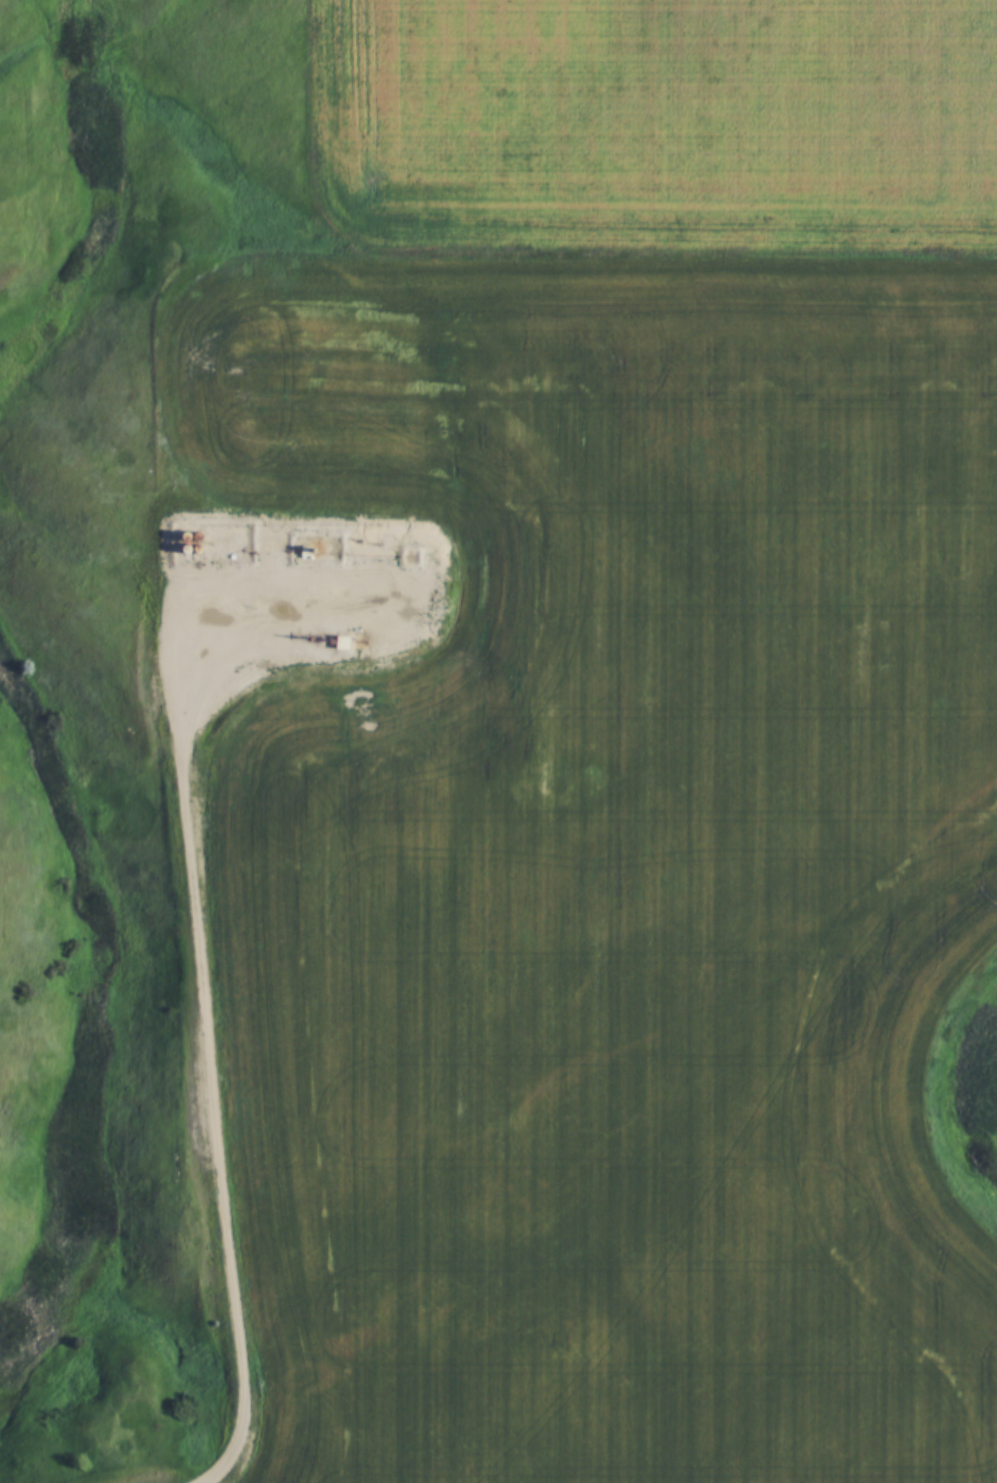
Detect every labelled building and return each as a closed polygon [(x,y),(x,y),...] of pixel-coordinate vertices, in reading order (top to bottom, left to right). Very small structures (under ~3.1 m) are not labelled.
[(344,639),(332,638),(331,645),(343,646),(344,639)]
